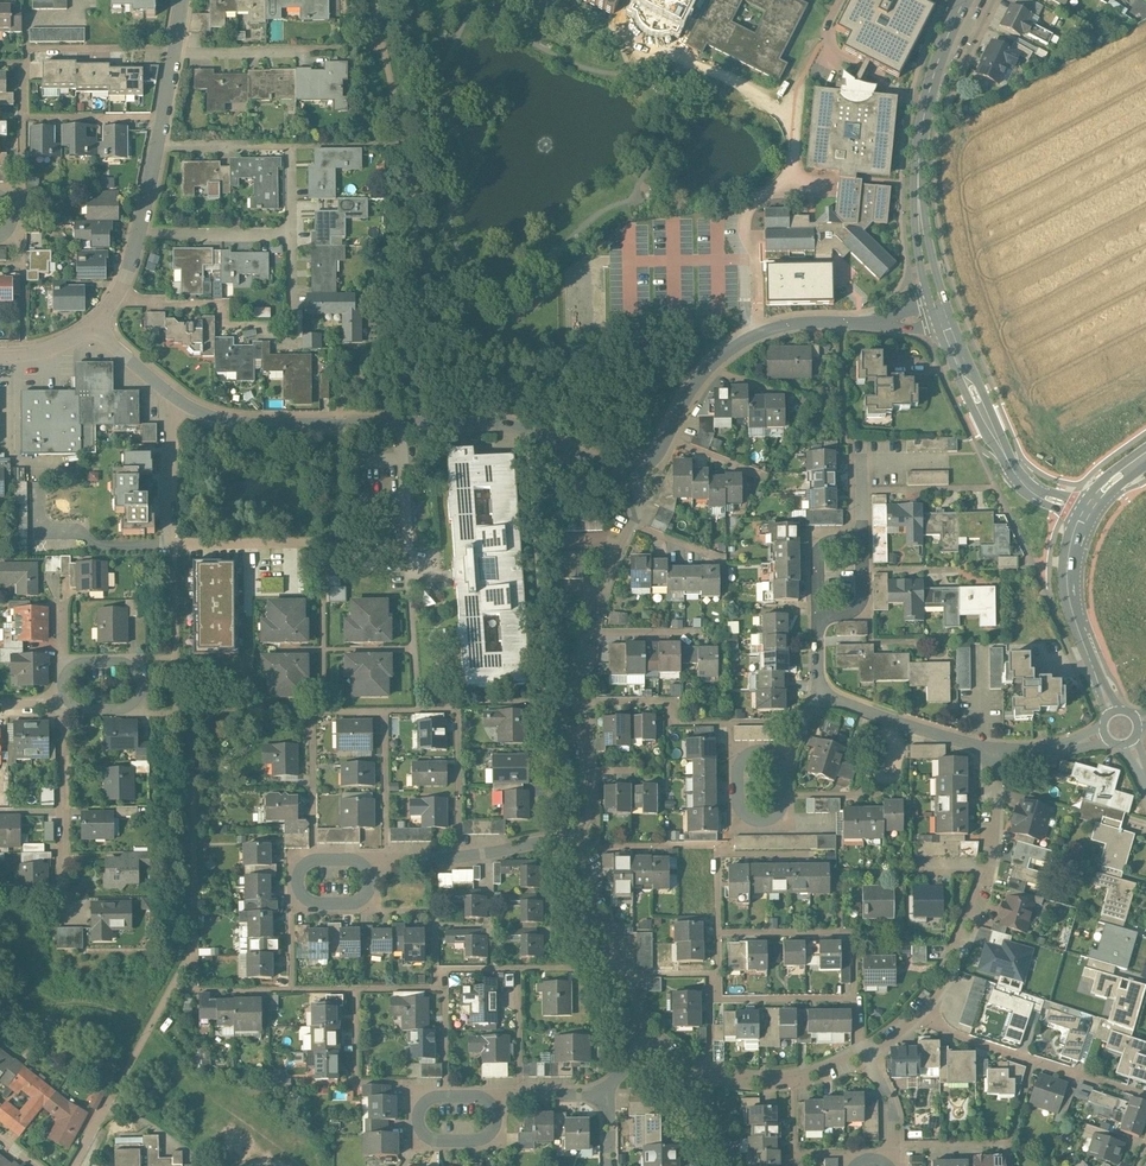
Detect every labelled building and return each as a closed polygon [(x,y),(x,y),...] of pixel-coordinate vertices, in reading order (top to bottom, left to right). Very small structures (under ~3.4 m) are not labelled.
[(53,0),(33,0),(33,10),(53,9),(53,2),(53,0)] [(111,13),(133,12),(133,17),(155,16),(155,0),(111,0),(111,13)] [(211,15),(211,28),(225,28),(224,13),(236,13),(236,8),(236,0),(210,0),(211,15)] [(236,8),(250,8),(250,10),(251,10),(251,22),(265,22),(265,19),(265,0),(236,0),(236,8)] [(265,19),(274,19),(274,8),(280,8),(280,0),(265,0),(265,19)] [(286,8),(308,8),(308,18),(305,18),(305,20),(309,20),(310,19),(327,19),(327,0),(286,0),(286,8)] [(582,0),(586,2),(589,2),(590,4),(594,6),(597,6),(598,8),(602,11),(605,10),(606,12),(610,15),(613,14),(614,14),(621,0),(582,0)] [(685,45),(703,54),(706,47),(779,82),(788,65),(780,61),(808,5),(798,0),(786,0),(784,2),(780,0),(707,0),(685,45)] [(837,29),(850,37),(843,50),(865,61),(870,64),(898,78),(935,9),(916,0),(852,0),(837,29)] [(1031,15),(1012,5),(1000,27),(1020,37),(1022,32),(1027,22),(1031,15)] [(0,6),(0,33),(11,33),(11,7),(11,6),(0,6)] [(22,7),(11,7),(11,33),(22,33),(22,7)] [(201,15),(191,15),(188,34),(201,34),(201,15)] [(211,15),(201,15),(201,34),(211,34),(211,28),(211,15)] [(1053,35),(1027,22),(1022,32),(1047,46),(1053,35)] [(84,28),(30,28),(30,41),(84,41),(84,28)] [(1010,51),(992,42),(977,74),(998,84),(1007,66),(1013,69),(1019,56),(1012,52),(1010,51)] [(1033,53),(1014,42),(1010,51),(1012,52),(1019,56),(1028,61),(1033,53)] [(854,83),(860,84),(867,68),(870,64),(865,61),(862,66),(855,82),(854,83)] [(60,63),(43,63),(43,89),(60,89),(60,63)] [(76,63),(60,63),(60,89),(76,89),(76,66),(76,63)] [(315,73),(310,73),(310,70),(296,70),(296,96),(296,100),(334,100),(334,111),(346,111),(346,99),(341,99),(341,80),(346,80),(346,64),(325,64),(325,75),(315,75),(315,73)] [(159,65),(143,66),(143,69),(143,82),(156,82),(159,65)] [(93,66),(76,66),(76,89),(76,92),(93,92),(93,66)] [(109,66),(93,66),(93,92),(109,92),(109,70),(109,66)] [(143,69),(126,70),(126,96),(143,96),(143,82),(143,69)] [(126,70),(109,70),(109,92),(110,97),(126,96),(126,70)] [(208,72),(196,72),(196,89),(208,89),(208,72)] [(248,77),(211,77),(211,72),(208,72),(208,89),(209,111),(223,111),(223,104),(248,104),(248,101),(248,84),(248,77)] [(275,73),(255,73),(255,84),(255,101),(257,101),(257,99),(269,99),(269,101),(271,101),(272,96),(296,96),(296,72),(275,72),(275,73)] [(876,88),(867,86),(860,84),(854,83),(855,82),(853,81),(852,80),(848,77),(842,73),(841,82),(836,81),(835,89),(840,90),(839,96),(816,93),(809,168),(839,171),(838,179),(855,181),(856,173),(886,176),(894,101),(871,99),(874,94),(876,88)] [(0,74),(0,106),(14,106),(14,94),(7,95),(7,74),(0,74)] [(125,129),(115,129),(115,130),(105,130),(105,145),(97,145),(97,155),(97,157),(125,157),(125,129)] [(52,130),(44,130),(33,130),(33,152),(50,152),(50,156),(61,156),(61,145),(52,145),(52,130)] [(86,130),(61,130),(61,144),(69,144),(69,153),(84,152),(84,155),(97,155),(97,145),(97,139),(86,139),(86,130)] [(327,152),(327,150),(317,150),(317,168),(311,169),(311,189),(335,189),(335,167),(358,167),(358,152),(327,152)] [(284,163),(230,164),(230,173),(230,188),(239,188),(238,181),(258,180),(259,211),(285,210),(284,163)] [(221,173),(221,164),(207,164),(207,167),(200,167),(200,164),(182,164),(183,198),(194,198),(194,186),(220,185),(220,195),(230,195),(230,188),(230,173),(221,173)] [(114,188),(115,178),(100,178),(100,188),(114,188)] [(855,181),(838,179),(835,213),(833,215),(828,211),(815,224),(809,224),(809,217),(789,217),(788,209),(764,210),(765,253),(814,252),(814,267),(832,266),(832,251),(835,251),(835,252),(843,259),(850,252),(879,281),(896,263),(864,232),(872,223),(887,225),(891,188),(861,185),(862,181),(855,181)] [(39,185),(26,185),(26,199),(39,199),(39,185)] [(335,189),(311,189),(311,200),(335,200),(335,189)] [(117,202),(102,202),(102,192),(90,192),(90,203),(94,203),(94,219),(117,219),(117,202)] [(118,192),(102,192),(102,202),(117,202),(118,202),(118,192)] [(338,216),(319,217),(319,238),(311,238),(311,247),(331,247),(331,238),(342,238),(342,217),(357,217),(357,211),(365,211),(365,199),(338,200),(338,216)] [(113,221),(75,222),(75,232),(82,232),(82,242),(92,242),(92,247),(109,247),(109,231),(113,231),(113,221)] [(331,247),(311,247),(312,295),(334,295),(333,260),(343,260),(343,247),(331,247)] [(203,249),(173,249),(173,271),(181,271),(181,296),(204,296),(204,283),(203,267),(213,267),(213,266),(213,251),(213,249),(211,249),(211,251),(203,251),(203,249)] [(51,251),(29,251),(29,273),(48,273),(48,262),(51,262),(51,251)] [(95,251),(79,251),(79,260),(78,260),(78,263),(83,263),(83,278),(105,278),(105,269),(101,269),(101,262),(100,261),(95,261),(95,251)] [(108,251),(95,251),(95,261),(100,261),(101,262),(108,262),(108,251)] [(221,252),(221,251),(213,251),(213,266),(221,265),(221,252)] [(231,252),(221,252),(221,265),(221,285),(234,285),(234,276),(231,276),(231,254),(231,252)] [(150,254),(148,263),(158,266),(160,256),(150,254)] [(268,254),(231,254),(231,276),(234,276),(260,276),(260,281),(268,281),(268,254)] [(814,267),(767,267),(768,305),(834,304),(833,266),(832,266),(814,267)] [(12,295),(20,295),(20,276),(11,276),(11,281),(5,281),(5,280),(0,280),(0,304),(12,304),(12,295)] [(82,289),(66,289),(66,281),(55,281),(55,292),(58,292),(58,309),(83,309),(83,297),(82,297),(82,289)] [(312,295),(309,295),(309,311),(345,311),(345,342),(361,342),(360,310),(355,310),(355,295),(334,295),(312,295)] [(165,314),(146,314),(146,330),(165,330),(165,321),(165,314)] [(201,320),(201,328),(194,328),(194,326),(193,325),(188,325),(186,327),(186,328),(185,328),(185,325),(179,325),(174,320),(165,321),(165,330),(168,332),(166,334),(166,342),(174,341),(174,344),(182,344),(182,348),(189,348),(189,350),(195,354),(201,354),(201,355),(204,355),(204,351),(215,351),(215,342),(215,318),(203,318),(201,320)] [(322,334),(303,335),(303,349),(322,349),(322,334)] [(252,350),(232,350),(232,342),(215,342),(215,351),(215,371),(240,371),(240,382),(255,382),(254,361),(262,361),(262,343),(252,343),(252,350)] [(269,343),(262,343),(262,361),(263,377),(269,377),(269,371),(286,371),(286,400),(296,400),(296,404),(310,404),(310,357),(269,357),(269,343)] [(819,359),(819,346),(809,346),(809,349),(810,360),(819,359)] [(809,349),(769,350),(769,374),(789,373),(789,378),(811,378),(810,360),(809,349)] [(903,383),(903,380),(886,380),(886,373),(882,373),(882,356),(860,357),(861,378),(863,378),(863,384),(875,384),(875,401),(864,401),(864,412),(875,412),(875,416),(891,416),(891,412),(910,412),(910,401),(914,401),(913,383),(903,383)] [(107,395),(111,395),(110,367),(79,367),(79,395),(80,395),(80,425),(80,426),(96,426),(108,426),(107,395)] [(329,374),(319,374),(319,399),(329,399),(329,374)] [(741,388),(731,388),(731,391),(731,415),(748,415),(748,400),(747,391),(742,391),(741,388)] [(731,391),(714,391),(714,393),(715,417),(715,419),(731,419),(731,415),(731,391)] [(714,393),(709,394),(704,403),(705,403),(697,417),(699,417),(714,417),(715,417),(714,393)] [(72,395),(23,396),(24,459),(81,458),(81,454),(80,443),(80,426),(80,425),(80,395),(79,395),(72,395)] [(107,395),(108,426),(138,425),(137,395),(111,395),(107,395)] [(757,402),(757,399),(748,400),(748,426),(765,426),(765,402),(757,402)] [(773,400),(773,402),(765,402),(765,426),(765,427),(783,427),(783,400),(773,400)] [(156,425),(142,425),(143,443),(156,443),(156,425)] [(714,425),(699,425),(699,432),(715,435),(714,425)] [(96,426),(80,426),(80,443),(96,443),(96,426)] [(715,435),(699,432),(696,438),(711,444),(715,435)] [(696,438),(693,437),(690,444),(708,451),(711,444),(696,438)] [(948,439),(907,439),(907,453),(948,452),(948,439)] [(957,452),(957,439),(948,439),(948,452),(957,452)] [(96,443),(80,443),(81,454),(96,454),(96,443)] [(525,623),(523,623),(515,518),(518,518),(515,476),(512,476),(511,456),(473,459),(472,450),(448,452),(449,460),(447,461),(450,501),(448,501),(449,523),(452,522),(455,562),(452,562),(454,588),(457,588),(460,628),(457,628),(459,650),(461,649),(464,690),(528,685),(526,665),(528,665),(525,623)] [(812,473),(834,473),(834,454),(808,454),(808,465),(812,465),(812,473)] [(138,500),(137,475),(153,474),(152,464),(150,464),(150,456),(123,456),(123,473),(112,473),(112,486),(115,486),(115,494),(114,494),(115,503),(118,503),(118,513),(125,513),(126,535),(144,535),(144,533),(155,533),(155,519),(152,519),(152,511),(148,511),(148,500),(138,500)] [(691,471),(691,464),(675,464),(675,468),(672,468),(658,498),(671,504),(676,495),(692,495),(691,471)] [(13,482),(17,482),(17,498),(27,498),(27,468),(13,467),(13,482)] [(708,471),(691,471),(692,495),(692,499),(708,499),(708,479),(708,471)] [(949,485),(949,472),(907,473),(908,486),(949,485)] [(834,492),(834,473),(812,473),(808,473),(809,484),(814,484),(814,492),(833,492),(834,492)] [(742,475),(725,475),(725,479),(725,505),(726,505),(726,502),(734,502),(741,502),(741,505),(742,505),(742,475)] [(725,505),(725,479),(708,479),(708,499),(709,508),(725,508),(725,505)] [(814,492),(809,492),(809,502),(803,502),(803,511),(809,511),(814,511),(821,511),(828,511),(835,511),(835,510),(834,501),(833,492),(814,492)] [(886,505),(886,496),(872,496),(872,505),(872,506),(886,505)] [(671,504),(658,498),(655,505),(660,507),(668,511),(671,504)] [(734,502),(726,502),(726,505),(725,505),(725,508),(725,512),(734,512),(734,502)] [(886,505),(872,506),(872,513),(886,513),(887,508),(886,507),(886,505)] [(668,511),(660,507),(657,514),(671,520),(674,514),(668,511)] [(922,508),(887,508),(887,520),(887,524),(908,524),(909,545),(923,545),(922,535),(922,514),(922,508)] [(843,526),(843,510),(835,510),(835,511),(835,526),(843,526)] [(977,516),(977,513),(958,514),(958,534),(966,533),(966,537),(967,537),(983,537),(984,558),(994,558),(998,553),(1008,553),(1008,533),(1007,533),(1007,530),(1005,530),(1005,527),(994,527),(993,516),(977,516)] [(671,520),(657,514),(654,520),(668,527),(671,520)] [(958,514),(922,514),(922,535),(932,534),(932,532),(942,532),(942,552),(958,551),(958,547),(958,534),(958,514)] [(27,530),(25,517),(17,518),(19,531),(27,530)] [(668,527),(654,520),(651,528),(665,534),(668,527)] [(799,525),(771,526),(771,536),(777,536),(777,545),(797,545),(799,545),(799,525)] [(777,545),(777,536),(771,536),(771,526),(760,526),(760,528),(760,534),(762,536),(766,536),(766,545),(771,545),(777,545)] [(966,533),(958,534),(958,547),(967,547),(967,537),(966,537),(966,533)] [(777,545),(771,545),(771,557),(778,557),(778,564),(797,564),(797,545),(777,545)] [(897,563),(898,554),(889,553),(888,562),(897,563)] [(61,557),(44,557),(44,572),(61,572),(61,557)] [(70,557),(61,557),(61,572),(61,578),(70,578),(70,564),(70,557)] [(1017,558),(997,558),(997,569),(1017,569),(1017,558)] [(240,657),(239,559),(189,560),(190,657),(240,657)] [(650,563),(650,559),(630,559),(631,591),(651,590),(651,586),(650,563)] [(667,570),(667,563),(650,563),(651,586),(667,585),(667,570)] [(0,564),(0,583),(17,583),(17,595),(37,594),(37,564),(0,564)] [(105,564),(70,564),(70,578),(70,589),(105,589),(105,564)] [(798,583),(797,564),(778,564),(772,564),(772,576),(778,576),(778,583),(798,583)] [(719,569),(701,569),(701,570),(701,593),(701,599),(719,599),(719,569)] [(684,593),(684,570),(667,570),(667,585),(667,593),(684,593)] [(701,570),(684,570),(684,593),(701,593),(701,570)] [(923,582),(888,583),(888,596),(888,599),(908,599),(909,620),(924,620),(923,605),(923,589),(923,582)] [(778,583),(770,583),(770,593),(764,593),(764,604),(798,603),(798,583),(778,583)] [(985,590),(978,590),(978,588),(959,589),(959,591),(959,606),(959,613),(983,612),(983,626),(995,625),(995,588),(985,588),(985,590)] [(943,589),(923,589),(923,605),(945,604),(946,626),(960,626),(959,613),(959,606),(959,591),(943,591),(943,589)] [(888,599),(888,603),(874,603),(874,611),(888,611),(888,599)] [(137,601),(125,601),(125,611),(126,611),(127,617),(137,617),(137,601)] [(30,602),(9,602),(9,610),(15,610),(15,609),(30,609),(30,602)] [(353,614),(353,622),(349,622),(349,632),(345,632),(345,643),(384,643),(384,641),(390,641),(390,631),(389,631),(389,622),(386,622),(386,614),(387,614),(387,604),(380,604),(380,602),(358,602),(358,604),(352,604),(352,614),(353,614)] [(297,603),(275,603),(275,605),(269,605),(269,614),(270,614),(270,622),(266,622),(266,632),(262,632),(262,643),(301,643),(301,641),(308,641),(307,632),(306,632),(306,622),(303,622),(303,614),(304,614),(304,605),(297,605),(297,603)] [(47,611),(35,611),(31,609),(30,609),(15,609),(15,610),(15,611),(12,613),(12,618),(15,618),(15,624),(13,624),(13,633),(15,634),(15,642),(23,642),(47,642),(47,611)] [(125,611),(101,611),(101,642),(116,642),(116,644),(127,644),(127,617),(126,611),(125,611)] [(627,625),(628,612),(610,611),(610,624),(627,625)] [(788,617),(763,617),(763,635),(788,635),(788,617)] [(739,633),(738,621),(729,622),(729,633),(739,633)] [(843,622),(843,623),(837,623),(837,637),(852,636),(852,622),(843,622)] [(13,624),(3,624),(3,642),(15,642),(15,634),(13,633),(13,624)] [(788,635),(763,635),(763,654),(788,654),(788,635)] [(645,644),(609,645),(609,677),(645,676),(645,671),(645,645),(645,644)] [(659,644),(645,645),(645,671),(659,671),(659,644)] [(680,644),(659,644),(659,671),(660,671),(660,679),(676,679),(676,671),(680,671),(680,664),(680,647),(680,644)] [(873,655),(873,646),(835,646),(835,669),(859,668),(859,683),(874,683),(874,681),(873,655)] [(718,649),(703,649),(703,647),(680,647),(680,664),(698,664),(698,678),(718,678),(718,649)] [(1003,689),(1003,648),(989,648),(990,689),(1003,689)] [(0,650),(0,660),(11,660),(11,657),(23,657),(23,649),(3,650),(0,650)] [(970,690),(970,649),(956,649),(957,690),(970,690)] [(763,654),(760,654),(760,673),(784,673),(788,673),(788,654),(763,654)] [(909,664),(909,654),(873,655),(874,681),(909,680),(909,664)] [(32,656),(32,657),(23,657),(11,657),(11,660),(0,660),(0,664),(11,664),(11,674),(21,674),(21,685),(19,685),(19,687),(34,687),(34,683),(46,683),(45,666),(47,666),(47,656),(32,656)] [(1050,683),(1050,679),(1033,679),(1033,673),(1029,673),(1029,656),(1008,656),(1008,677),(1011,677),(1012,683),(1021,683),(1022,701),(1012,701),(1012,712),(1024,712),(1025,716),(1039,716),(1039,711),(1057,711),(1057,700),(1060,700),(1060,682),(1050,683)] [(384,657),(345,657),(345,669),(349,669),(349,678),(353,678),(354,686),(352,686),(352,696),(359,696),(359,698),(381,698),(381,696),(388,696),(388,686),(386,686),(386,678),(390,678),(390,668),(391,668),(391,659),(384,659),(384,657)] [(301,658),(262,658),(262,669),(266,669),(266,679),(270,679),(271,687),(269,687),(269,696),(276,696),(276,698),(298,698),(298,696),(305,696),(305,687),(303,687),(303,679),(307,678),(306,669),(308,669),(308,659),(301,659),(301,658)] [(950,702),(949,663),(909,664),(909,680),(909,687),(927,687),(927,703),(950,702)] [(785,692),(784,673),(760,673),(756,673),(757,692),(785,692)] [(785,712),(785,692),(757,692),(757,712),(785,712)] [(526,742),(526,712),(485,713),(485,724),(501,724),(502,742),(526,742)] [(841,717),(828,713),(826,720),(839,723),(841,717)] [(655,719),(643,719),(643,717),(630,718),(630,739),(642,739),(642,742),(655,742),(655,719)] [(616,718),(603,718),(603,735),(603,744),(604,744),(630,744),(630,739),(630,718),(616,718)] [(134,723),(120,724),(118,720),(108,721),(105,724),(105,734),(108,736),(108,748),(137,748),(137,745),(137,743),(137,738),(134,735),(134,723)] [(430,721),(419,722),(419,750),(446,750),(446,721),(430,721)] [(372,722),(337,722),(337,752),(373,751),(372,722)] [(31,724),(15,724),(15,744),(15,754),(16,754),(32,754),(31,724)] [(47,724),(31,724),(32,754),(47,754),(48,754),(48,743),(47,724)] [(713,728),(695,728),(695,741),(713,741),(713,728)] [(844,747),(818,739),(808,773),(834,781),(844,747)] [(695,741),(690,741),(690,761),(692,761),(715,761),(715,741),(695,741)] [(149,743),(137,743),(137,745),(140,745),(140,756),(136,756),(136,762),(149,762),(149,743)] [(15,744),(8,744),(7,766),(16,766),(16,754),(15,754),(15,744)] [(298,747),(263,747),(263,760),(276,760),(276,775),(274,775),(274,776),(298,776),(298,758),(298,747)] [(518,758),(496,758),(496,769),(493,769),(494,785),(523,785),(529,785),(529,776),(532,775),(531,754),(518,754),(518,758)] [(967,759),(947,759),(945,759),(938,759),(938,778),(967,778),(967,759)] [(565,760),(564,760),(565,777),(573,777),(573,760),(565,760)] [(715,777),(715,761),(692,761),(692,778),(715,777)] [(1075,765),(1060,761),(1056,776),(1071,780),(1072,777),(1071,777),(1075,765)] [(136,762),(130,762),(130,769),(132,769),(132,771),(132,774),(149,773),(149,762),(136,762)] [(446,764),(413,765),(413,777),(417,777),(418,786),(446,785),(446,764)] [(373,765),(343,766),(343,787),(373,786),(373,765)] [(1119,773),(1101,768),(1100,772),(1075,765),(1071,777),(1072,777),(1079,779),(1078,783),(1099,789),(1099,790),(1100,791),(1096,805),(1108,809),(1113,793),(1119,773)] [(130,769),(106,769),(107,800),(132,799),(132,774),(132,771),(132,769),(130,769)] [(715,777),(692,778),(692,794),(716,793),(715,777)] [(938,778),(936,779),(937,798),(968,797),(967,778),(938,778)] [(631,786),(615,786),(615,787),(604,787),(604,807),(615,807),(615,810),(631,809),(631,786)] [(656,815),(656,786),(642,786),(631,786),(631,809),(642,809),(642,815),(656,815)] [(42,805),(54,805),(54,788),(42,788),(42,805)] [(523,792),(505,792),(505,820),(528,820),(528,792),(523,792)] [(716,793),(692,794),(693,811),(716,811),(716,793)] [(1133,798),(1113,793),(1108,809),(1125,814),(1128,815),(1133,798)] [(298,797),(289,797),(285,794),(282,797),(279,794),(270,794),(266,797),(266,808),(270,810),(269,822),(285,822),(298,822),(298,819),(298,797)] [(1052,803),(1029,796),(1027,803),(1050,810),(1052,803)] [(968,797),(937,798),(937,817),(968,817),(968,797)] [(446,800),(423,800),(423,801),(410,802),(410,814),(423,814),(423,829),(424,829),(431,829),(446,828),(446,800)] [(373,801),(343,801),(343,829),(346,829),(353,829),(360,829),(373,829),(373,801)] [(1027,803),(1021,801),(1018,813),(1015,812),(1014,816),(1047,826),(1050,815),(1048,815),(1050,810),(1027,803)] [(1096,805),(1082,801),(1080,811),(1100,817),(1122,823),(1125,814),(1108,809),(1096,805)] [(902,803),(883,803),(883,810),(883,832),(903,831),(902,803)] [(137,807),(116,808),(117,816),(137,816),(137,807)] [(863,810),(843,811),(843,840),(863,839),(863,810)] [(883,810),(863,810),(863,839),(883,839),(883,832),(883,810)] [(693,811),(687,811),(688,834),(690,834),(716,834),(717,834),(717,811),(716,811),(693,811)] [(1100,817),(1080,811),(1077,819),(1096,824),(1098,824),(1100,817)] [(113,815),(83,815),(83,839),(113,838),(113,815)] [(1047,826),(1014,816),(1013,820),(1015,821),(1012,833),(1017,835),(1035,840),(1040,841),(1042,836),(1044,837),(1047,826)] [(968,817),(937,817),(937,835),(939,835),(965,834),(968,834),(968,817)] [(1122,823),(1100,817),(1098,824),(1120,831),(1122,823)] [(0,818),(0,847),(18,847),(18,818),(0,818)] [(303,819),(298,819),(298,822),(285,822),(285,835),(293,835),(301,834),(307,828),(308,828),(309,826),(309,825),(303,819)] [(44,823),(44,842),(53,842),(54,823),(44,823)] [(1098,824),(1096,824),(1092,836),(1107,841),(1100,866),(1123,873),(1124,873),(1130,852),(1129,852),(1134,835),(1120,831),(1098,824)] [(307,828),(301,834),(301,849),(309,849),(309,830),(308,828),(307,828)] [(716,842),(716,834),(690,834),(690,842),(716,842)] [(965,834),(939,835),(939,843),(946,843),(953,843),(961,843),(965,843),(965,834)] [(285,835),(284,835),(285,849),(293,849),(293,835),(285,835)] [(1035,840),(1017,835),(1015,841),(1018,842),(1033,846),(1035,840)] [(827,850),(827,836),(817,836),(817,849),(817,850),(827,850)] [(836,850),(836,836),(827,836),(827,850),(836,850)] [(1033,846),(1018,842),(1013,859),(1025,862),(1027,857),(1051,864),(1054,853),(1033,846)] [(939,843),(932,843),(932,857),(946,857),(946,843),(939,843)] [(44,845),(23,845),(23,853),(22,853),(22,854),(39,854),(44,854),(44,845)] [(269,866),(269,846),(244,847),(244,868),(250,867),(255,868),(269,867),(269,866)] [(150,852),(125,853),(125,862),(138,862),(138,866),(150,866),(150,852)] [(22,854),(22,855),(22,866),(39,866),(39,854),(22,854)] [(632,855),(603,855),(603,869),(613,869),(613,860),(632,859),(632,855)] [(632,859),(613,860),(613,869),(614,895),(632,895),(632,897),(633,897),(633,884),(633,859),(632,859)] [(652,884),(652,859),(633,859),(633,884),(643,884),(652,884)] [(669,891),(669,859),(652,859),(652,884),(652,891),(669,891)] [(1025,862),(1013,859),(1011,865),(1014,866),(1024,868),(1025,862)] [(125,862),(106,862),(106,877),(110,877),(110,888),(118,888),(120,890),(121,890),(125,885),(138,885),(138,866),(138,862),(125,862)] [(536,862),(501,862),(501,863),(501,874),(521,874),(521,868),(536,868),(536,862)] [(39,866),(22,866),(22,873),(16,873),(16,886),(45,886),(44,866),(39,866)] [(269,867),(255,868),(255,877),(269,877),(276,877),(276,866),(269,866),(269,867)] [(830,866),(809,867),(809,893),(809,895),(830,895),(830,866)] [(1024,868),(1014,866),(1007,888),(1012,890),(1022,893),(1022,892),(1020,892),(1023,881),(1047,888),(1050,876),(1024,868)] [(789,867),(769,868),(769,894),(789,894),(789,867)] [(809,867),(789,867),(789,894),(809,893),(809,867)] [(1123,873),(1102,867),(1100,874),(1098,874),(1094,886),(1114,892),(1110,905),(1104,903),(1101,916),(1102,916),(1125,923),(1129,912),(1128,911),(1134,891),(1135,892),(1137,885),(1121,881),(1123,873)] [(536,868),(521,868),(521,874),(521,889),(522,890),(522,889),(536,889),(543,889),(543,868),(536,868)] [(748,868),(728,868),(729,900),(749,900),(749,894),(748,868)] [(769,868),(748,868),(749,894),(769,894),(769,868)] [(473,871),(452,870),(452,874),(452,884),(473,884),(473,880),(473,871)] [(452,874),(439,874),(439,888),(452,888),(452,884),(452,874)] [(255,877),(246,877),(246,878),(247,878),(247,888),(248,900),(246,900),(246,901),(269,901),(269,900),(269,877),(255,877)] [(246,878),(235,878),(235,889),(247,888),(247,878),(246,878)] [(652,891),(652,884),(643,884),(643,891),(645,893),(650,893),(652,891)] [(902,884),(891,884),(891,888),(891,892),(893,892),(893,899),(902,899),(902,884)] [(45,886),(16,886),(6,886),(6,899),(45,898),(45,886)] [(891,888),(863,888),(863,899),(865,899),(865,915),(893,914),(893,899),(893,892),(891,892),(891,888)] [(941,888),(915,888),(915,898),(909,898),(909,924),(925,923),(925,919),(941,919),(941,924),(942,924),(942,906),(941,889),(941,888)] [(951,906),(951,889),(941,889),(942,906),(951,906)] [(1022,893),(1012,890),(1009,898),(1008,898),(1006,905),(1003,904),(999,918),(1002,919),(1000,926),(1006,928),(1025,933),(1033,905),(1032,905),(1033,902),(1042,905),(1043,899),(1022,893)] [(452,891),(445,891),(445,904),(465,904),(465,898),(481,898),(481,891),(474,891),(452,891)] [(522,896),(501,896),(501,909),(521,909),(521,903),(536,903),(536,896),(522,896)] [(481,898),(465,898),(465,904),(465,919),(483,919),(487,919),(487,918),(487,898),(481,898)] [(269,901),(246,901),(246,913),(271,913),(276,913),(276,900),(269,900),(269,901)] [(131,902),(92,903),(92,929),(94,929),(94,942),(108,942),(108,929),(131,929),(131,902)] [(536,903),(521,903),(521,909),(521,924),(522,924),(536,924),(543,924),(543,903),(536,903)] [(246,913),(239,913),(239,925),(249,925),(249,913),(246,913)] [(271,913),(249,913),(249,925),(250,939),(269,939),(271,939),(271,913)] [(1125,923),(1102,916),(1099,923),(1122,929),(1123,930),(1125,923)] [(494,918),(487,918),(487,919),(483,919),(483,931),(484,931),(484,937),(487,937),(494,937),(494,918)] [(653,928),(652,921),(639,921),(640,929),(653,928)] [(1099,923),(1109,926),(1104,945),(1102,944),(1100,953),(1090,950),(1087,959),(1117,967),(1125,970),(1126,969),(1127,970),(1132,952),(1131,952),(1137,934),(1137,933),(1123,930),(1122,929),(1099,923),(1099,922),(1099,923)] [(360,931),(341,931),(341,924),(328,924),(328,931),(328,950),(339,950),(339,957),(360,958),(360,950),(360,931)] [(702,924),(674,924),(674,944),(675,944),(680,944),(702,944),(702,924)] [(1000,926),(993,924),(991,931),(992,931),(1004,935),(1006,928),(1000,926)] [(424,930),(405,930),(405,925),(392,925),(392,933),(392,950),(404,949),(404,961),(411,961),(411,963),(424,963),(424,930)] [(328,931),(308,931),(308,926),(294,926),(295,944),(308,944),(308,960),(328,960),(328,950),(328,931)] [(373,926),(360,927),(360,931),(360,950),(371,950),(371,955),(392,955),(392,950),(392,933),(381,933),(381,931),(373,931),(373,926)] [(83,928),(57,929),(57,949),(83,949),(83,928)] [(483,931),(445,931),(446,943),(465,943),(465,937),(484,937),(484,931),(483,931)] [(522,931),(501,931),(501,943),(521,943),(521,937),(537,937),(537,931),(522,931)] [(992,931),(988,945),(1002,949),(1004,942),(1010,944),(1012,937),(1004,935),(992,931)] [(484,937),(465,937),(465,943),(465,959),(487,958),(487,937),(484,937)] [(537,937),(521,937),(521,943),(521,958),(543,958),(543,937),(537,937)] [(269,939),(250,939),(250,956),(272,956),(278,956),(278,944),(269,944),(269,939)] [(1002,949),(988,945),(987,950),(985,949),(978,970),(1004,978),(1005,973),(1024,979),(1032,950),(1010,944),(1004,942),(1002,949)] [(805,943),(784,943),(784,967),(805,967),(805,957),(805,943)] [(841,943),(805,943),(805,957),(819,957),(820,969),(841,969),(841,943)] [(702,944),(680,944),(680,962),(702,962),(702,944)] [(756,944),(756,946),(740,946),(740,944),(729,944),(729,973),(767,973),(767,944),(756,944)] [(926,945),(912,946),(912,962),(927,961),(926,945)] [(250,956),(248,956),(248,979),(272,979),(272,956),(250,956)] [(895,969),(895,958),(864,958),(865,987),(894,986),(893,969),(895,969)] [(1117,967),(1087,959),(1085,968),(1098,972),(1114,977),(1117,967)] [(852,982),(852,963),(842,963),(843,983),(852,982)] [(1098,972),(1091,993),(1104,997),(1104,998),(1106,999),(1106,998),(1115,1001),(1108,1022),(1133,1030),(1145,989),(1145,986),(1114,977),(1098,972)] [(975,977),(959,1024),(972,1028),(988,982),(975,977)] [(661,978),(646,978),(646,993),(661,992),(661,978)] [(483,988),(460,988),(461,1007),(462,1010),(466,1014),(470,1015),(475,1015),(475,1023),(471,1023),(471,1024),(475,1024),(475,1031),(496,1030),(496,980),(484,980),(483,988)] [(569,985),(537,985),(537,992),(545,992),(545,1005),(550,1005),(550,1015),(562,1015),(562,1010),(569,1010),(569,998),(570,997),(571,995),(571,994),(571,992),(569,991),(569,985)] [(1044,1000),(997,985),(995,991),(993,991),(989,1004),(1014,1011),(1005,1038),(1020,1044),(1032,1009),(1041,1012),(1044,1000)] [(698,993),(674,994),(674,1013),(698,1012),(698,993)] [(210,994),(199,995),(200,1027),(210,1027),(210,1021),(217,1021),(217,1001),(210,1002),(210,994)] [(342,997),(326,998),(326,1007),(338,1007),(338,1008),(342,1008),(342,997)] [(393,1000),(392,1000),(392,1013),(406,1012),(406,1032),(408,1032),(427,1031),(426,1031),(426,1010),(427,1010),(427,999),(405,999),(393,1000)] [(233,1001),(217,1001),(217,1021),(217,1028),(221,1028),(234,1028),(233,1001)] [(260,1001),(233,1001),(234,1028),(234,1029),(261,1029),(260,1001)] [(1080,1012),(1052,1003),(1050,1009),(1078,1019),(1080,1012)] [(326,1007),(314,1007),(314,1028),(338,1027),(338,1008),(338,1007),(326,1007)] [(1050,1009),(1045,1022),(1072,1030),(1067,1045),(1065,1045),(1061,1056),(1078,1061),(1087,1033),(1090,1023),(1089,1023),(1050,1009)] [(851,1011),(832,1012),(832,1035),(851,1034),(851,1011)] [(698,1012),(674,1013),(674,1028),(697,1028),(698,1028),(698,1012)] [(758,1012),(723,1013),(723,1026),(724,1037),(724,1038),(745,1037),(745,1041),(759,1041),(758,1012)] [(796,1012),(758,1012),(759,1041),(759,1045),(772,1045),(772,1038),(797,1037),(796,1012)] [(832,1012),(796,1012),(797,1037),(797,1044),(832,1044),(832,1035),(832,1012)] [(1091,1016),(1089,1023),(1090,1023),(1087,1033),(1095,1035),(1100,1019),(1091,1016)] [(1100,1019),(1095,1035),(1094,1039),(1124,1049),(1116,1073),(1145,1083),(1145,1066),(1144,1065),(1145,1058),(1145,1044),(1130,1038),(1133,1030),(1108,1022),(1100,1019)] [(723,1026),(713,1026),(714,1041),(724,1041),(724,1038),(724,1037),(723,1026)] [(314,1028),(312,1028),(313,1041),(303,1041),(303,1053),(315,1053),(338,1052),(338,1027),(314,1028)] [(234,1029),(234,1028),(221,1028),(221,1037),(234,1037),(234,1029)] [(698,1028),(697,1028),(697,1043),(706,1043),(706,1028),(698,1028)] [(408,1032),(408,1044),(414,1044),(414,1059),(435,1059),(435,1042),(433,1042),(433,1031),(408,1032)] [(509,1037),(470,1038),(470,1050),(486,1050),(486,1064),(493,1064),(501,1064),(508,1064),(509,1064),(509,1037)] [(589,1037),(556,1037),(556,1063),(559,1063),(566,1063),(573,1063),(589,1063),(589,1037)] [(759,1041),(745,1041),(745,1050),(759,1050),(759,1045),(759,1041)] [(939,1042),(918,1043),(918,1050),(918,1070),(939,1070),(939,1048),(939,1042)] [(975,1053),(955,1053),(947,1054),(947,1048),(939,1048),(939,1070),(940,1084),(975,1084),(975,1077),(975,1061),(975,1053)] [(918,1070),(918,1050),(908,1050),(908,1051),(907,1051),(908,1070),(918,1070)] [(1,1076),(10,1083),(23,1068),(14,1060),(13,1062),(0,1051),(0,1077),(1,1076)] [(908,1070),(907,1051),(898,1051),(898,1059),(898,1070),(908,1070)] [(338,1052),(315,1053),(316,1080),(338,1080),(338,1052)] [(908,1070),(898,1070),(898,1059),(891,1059),(892,1078),(909,1078),(908,1070)] [(987,1061),(975,1061),(975,1077),(987,1077),(987,1069),(988,1069),(987,1061)] [(1026,1068),(1007,1062),(1007,1068),(1008,1069),(1008,1081),(1014,1081),(1014,1084),(1021,1084),(1026,1068)] [(493,1077),(493,1064),(486,1064),(482,1064),(482,1077),(493,1077)] [(6,1102),(0,1110),(0,1121),(20,1137),(43,1107),(53,1095),(55,1093),(23,1068),(10,1083),(8,1086),(13,1090),(15,1088),(20,1092),(22,1089),(32,1097),(20,1114),(6,1102)] [(1007,1068),(988,1069),(987,1069),(987,1077),(989,1077),(989,1096),(998,1096),(998,1092),(1014,1092),(1014,1084),(1014,1081),(1008,1081),(1008,1069),(1007,1068)] [(1066,1085),(1041,1077),(1031,1105),(1042,1109),(1043,1106),(1056,1110),(1056,1111),(1057,1111),(1065,1086),(1066,1085)] [(391,1086),(371,1087),(371,1097),(391,1097),(391,1086)] [(1076,1090),(1065,1086),(1057,1111),(1066,1113),(1073,1096),(1076,1091),(1076,1090)] [(1092,1091),(1077,1086),(1076,1090),(1076,1091),(1083,1093),(1081,1099),(1088,1101),(1092,1091)] [(98,1088),(88,1107),(96,1111),(106,1093),(98,1088)] [(1092,1091),(1088,1101),(1088,1102),(1090,1103),(1144,1121),(1144,1122),(1145,1122),(1145,1118),(1145,1104),(1132,1099),(1130,1104),(1092,1091)] [(864,1094),(843,1094),(843,1098),(844,1123),(864,1123),(864,1120),(864,1113),(864,1101),(864,1094)] [(68,1106),(53,1095),(43,1107),(59,1120),(50,1139),(68,1148),(86,1114),(68,1106)] [(371,1097),(370,1097),(370,1121),(387,1121),(395,1121),(395,1104),(393,1104),(393,1097),(391,1097),(371,1097)] [(843,1098),(823,1098),(823,1102),(824,1129),(833,1129),(844,1128),(844,1123),(843,1098)] [(759,1099),(742,1099),(742,1109),(750,1109),(750,1108),(759,1108),(759,1099)] [(878,1101),(864,1101),(864,1113),(878,1113),(878,1101)] [(651,1102),(643,1103),(643,1110),(643,1117),(653,1117),(653,1109),(651,1109),(651,1102)] [(823,1102),(805,1102),(805,1103),(805,1129),(805,1132),(824,1132),(824,1129),(823,1102)] [(1144,1121),(1090,1103),(1087,1112),(1118,1123),(1123,1124),(1120,1131),(1139,1137),(1144,1122),(1144,1121)] [(759,1108),(750,1108),(750,1109),(750,1126),(753,1127),(775,1126),(775,1108),(759,1108)] [(535,1116),(535,1111),(524,1111),(524,1133),(524,1134),(533,1134),(533,1130),(534,1130),(534,1116),(535,1116)] [(567,1114),(553,1114),(553,1116),(553,1138),(565,1138),(565,1121),(567,1121),(567,1114)] [(535,1116),(534,1116),(534,1130),(533,1130),(533,1134),(534,1134),(534,1142),(535,1142),(553,1141),(553,1138),(553,1116),(535,1116)] [(643,1117),(635,1117),(635,1145),(635,1148),(645,1148),(666,1147),(666,1131),(660,1131),(660,1117),(653,1117),(643,1117)] [(370,1121),(365,1121),(365,1157),(397,1157),(397,1135),(387,1136),(387,1121),(370,1121)] [(589,1151),(589,1121),(567,1121),(565,1121),(565,1138),(566,1151),(589,1151)] [(1109,1132),(1087,1125),(1083,1136),(1095,1140),(1097,1135),(1107,1138),(1109,1132)] [(775,1126),(753,1127),(753,1140),(774,1140),(778,1140),(778,1133),(777,1133),(777,1126),(775,1126)] [(533,1134),(524,1134),(524,1133),(518,1134),(518,1150),(535,1150),(535,1142),(534,1142),(534,1134),(533,1134)] [(1107,1138),(1097,1135),(1095,1140),(1090,1156),(1117,1164),(1124,1144),(1107,1138)] [(183,1165),(173,1165),(173,1158),(172,1158),(159,1159),(159,1136),(143,1136),(143,1146),(140,1146),(140,1145),(115,1145),(115,1165),(183,1165)] [(753,1140),(750,1140),(750,1153),(754,1153),(775,1153),(775,1146),(774,1146),(774,1140),(753,1140)] [(645,1148),(645,1165),(676,1165),(676,1161),(677,1147),(666,1147),(645,1148)] [(183,1165),(182,1152),(172,1152),(172,1158),(173,1158),(173,1165),(183,1165)] [(775,1153),(754,1153),(754,1165),(779,1165),(779,1159),(778,1159),(778,1153),(775,1153)] [(0,1157),(0,1165),(11,1165),(0,1157)] [(984,1157),(976,1157),(976,1158),(972,1158),(973,1165),(989,1165),(988,1158),(984,1158),(984,1157)] [(1001,1157),(993,1157),(993,1158),(988,1158),(989,1165),(1004,1165),(1004,1158),(1001,1158),(1001,1157)]
